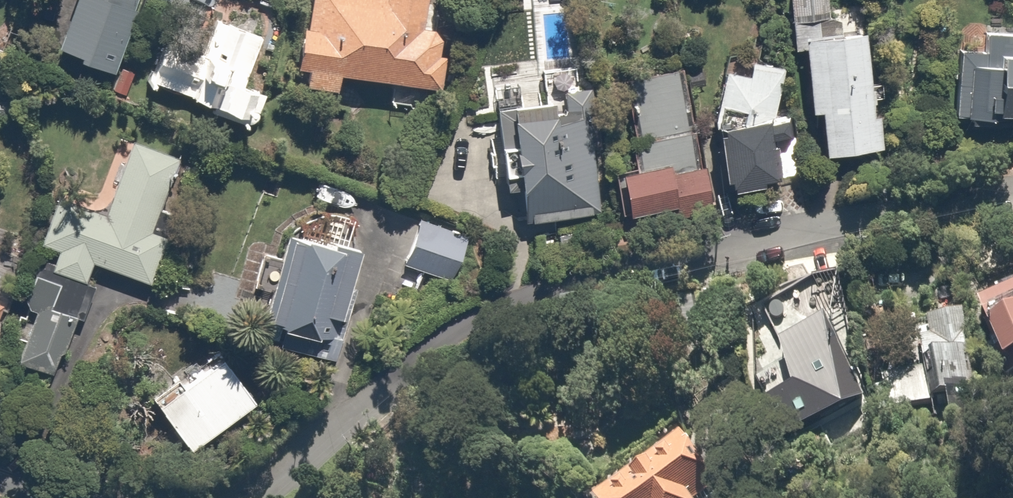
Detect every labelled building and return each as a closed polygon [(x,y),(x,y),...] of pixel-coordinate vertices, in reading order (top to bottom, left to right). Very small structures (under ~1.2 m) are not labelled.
[(56,40),(113,59),(133,0),(70,0),(56,40)] [(296,61),(309,63),(305,83),(340,89),(343,69),(441,87),(452,24),(427,20),(431,0),(312,0),(309,17),(304,16),(296,61)] [(792,10),(831,7),(831,0),(792,0),(792,10)] [(163,36),(149,83),(255,114),(264,84),(248,80),(262,31),(213,16),(204,48),(163,36)] [(821,103),(829,151),(885,142),(866,24),(802,34),(813,105),(821,103)] [(998,36),(998,53),(961,52),(959,111),(999,112),(1000,106),(1012,107),(1012,37),(998,36)] [(715,121),(726,176),(777,169),(778,176),(796,173),(792,132),(773,133),(772,116),(780,60),(748,57),(748,67),(722,64),(715,121)] [(708,191),(678,62),(622,76),(641,158),(622,162),(633,209),(708,191)] [(577,105),(574,72),(541,75),(543,95),(515,98),(518,136),(500,137),(502,168),(521,167),(525,214),(598,207),(593,147),(603,145),(598,116),(590,117),(589,104),(577,105)] [(56,251),(53,264),(90,274),(93,261),(155,277),(188,149),(125,133),(108,200),(56,186),(40,247),(56,251)] [(420,218),(403,260),(453,280),(470,238),(420,218)] [(281,341),(338,356),(345,329),(339,327),(361,241),(295,224),(272,312),(288,316),(281,341)] [(983,299),(1005,357),(1012,354),(1012,288),(983,299)] [(78,304),(39,291),(18,353),(56,366),(78,304)] [(977,413),(965,307),(925,313),(927,333),(917,334),(920,364),(942,362),(948,416),(977,413)] [(863,393),(836,331),(787,351),(814,414),(863,393)] [(195,441),(256,393),(219,347),(159,395),(195,441)] [(909,368),(884,370),(887,405),(921,402),(918,367),(909,368)] [(608,479),(602,497),(709,497),(732,482),(690,422),(608,479)]
